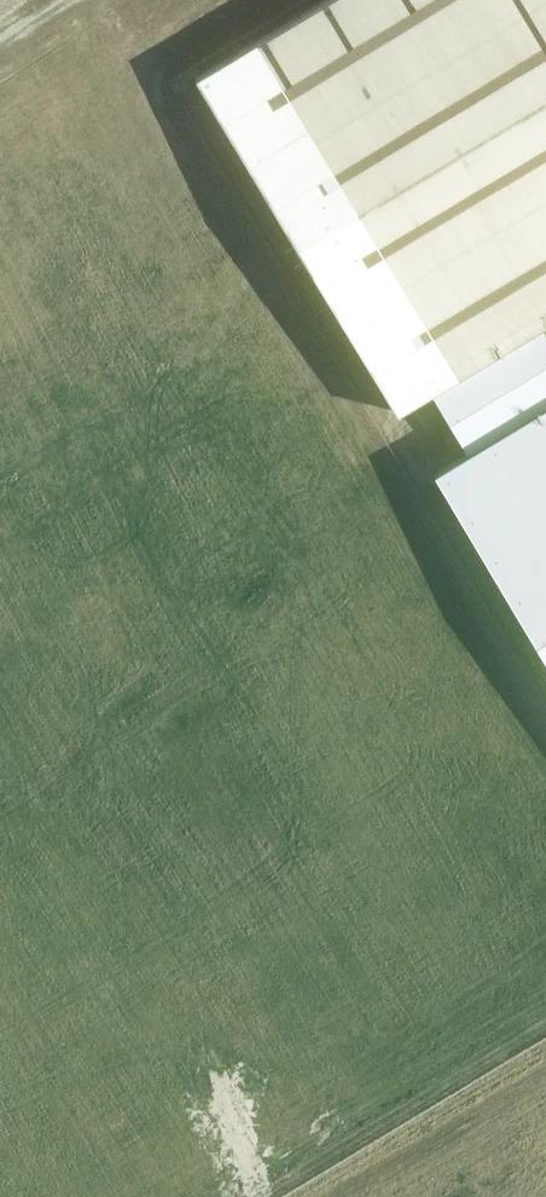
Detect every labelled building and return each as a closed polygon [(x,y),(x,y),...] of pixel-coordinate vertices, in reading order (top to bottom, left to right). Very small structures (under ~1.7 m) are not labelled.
[(545,320),(545,0),(321,0),(194,77),(396,410),(429,390),(536,325),(545,320)] [(545,408),(545,342),(536,325),(429,390),(468,455),(545,408)] [(468,455),(435,475),(545,660),(545,408),(468,455)]
